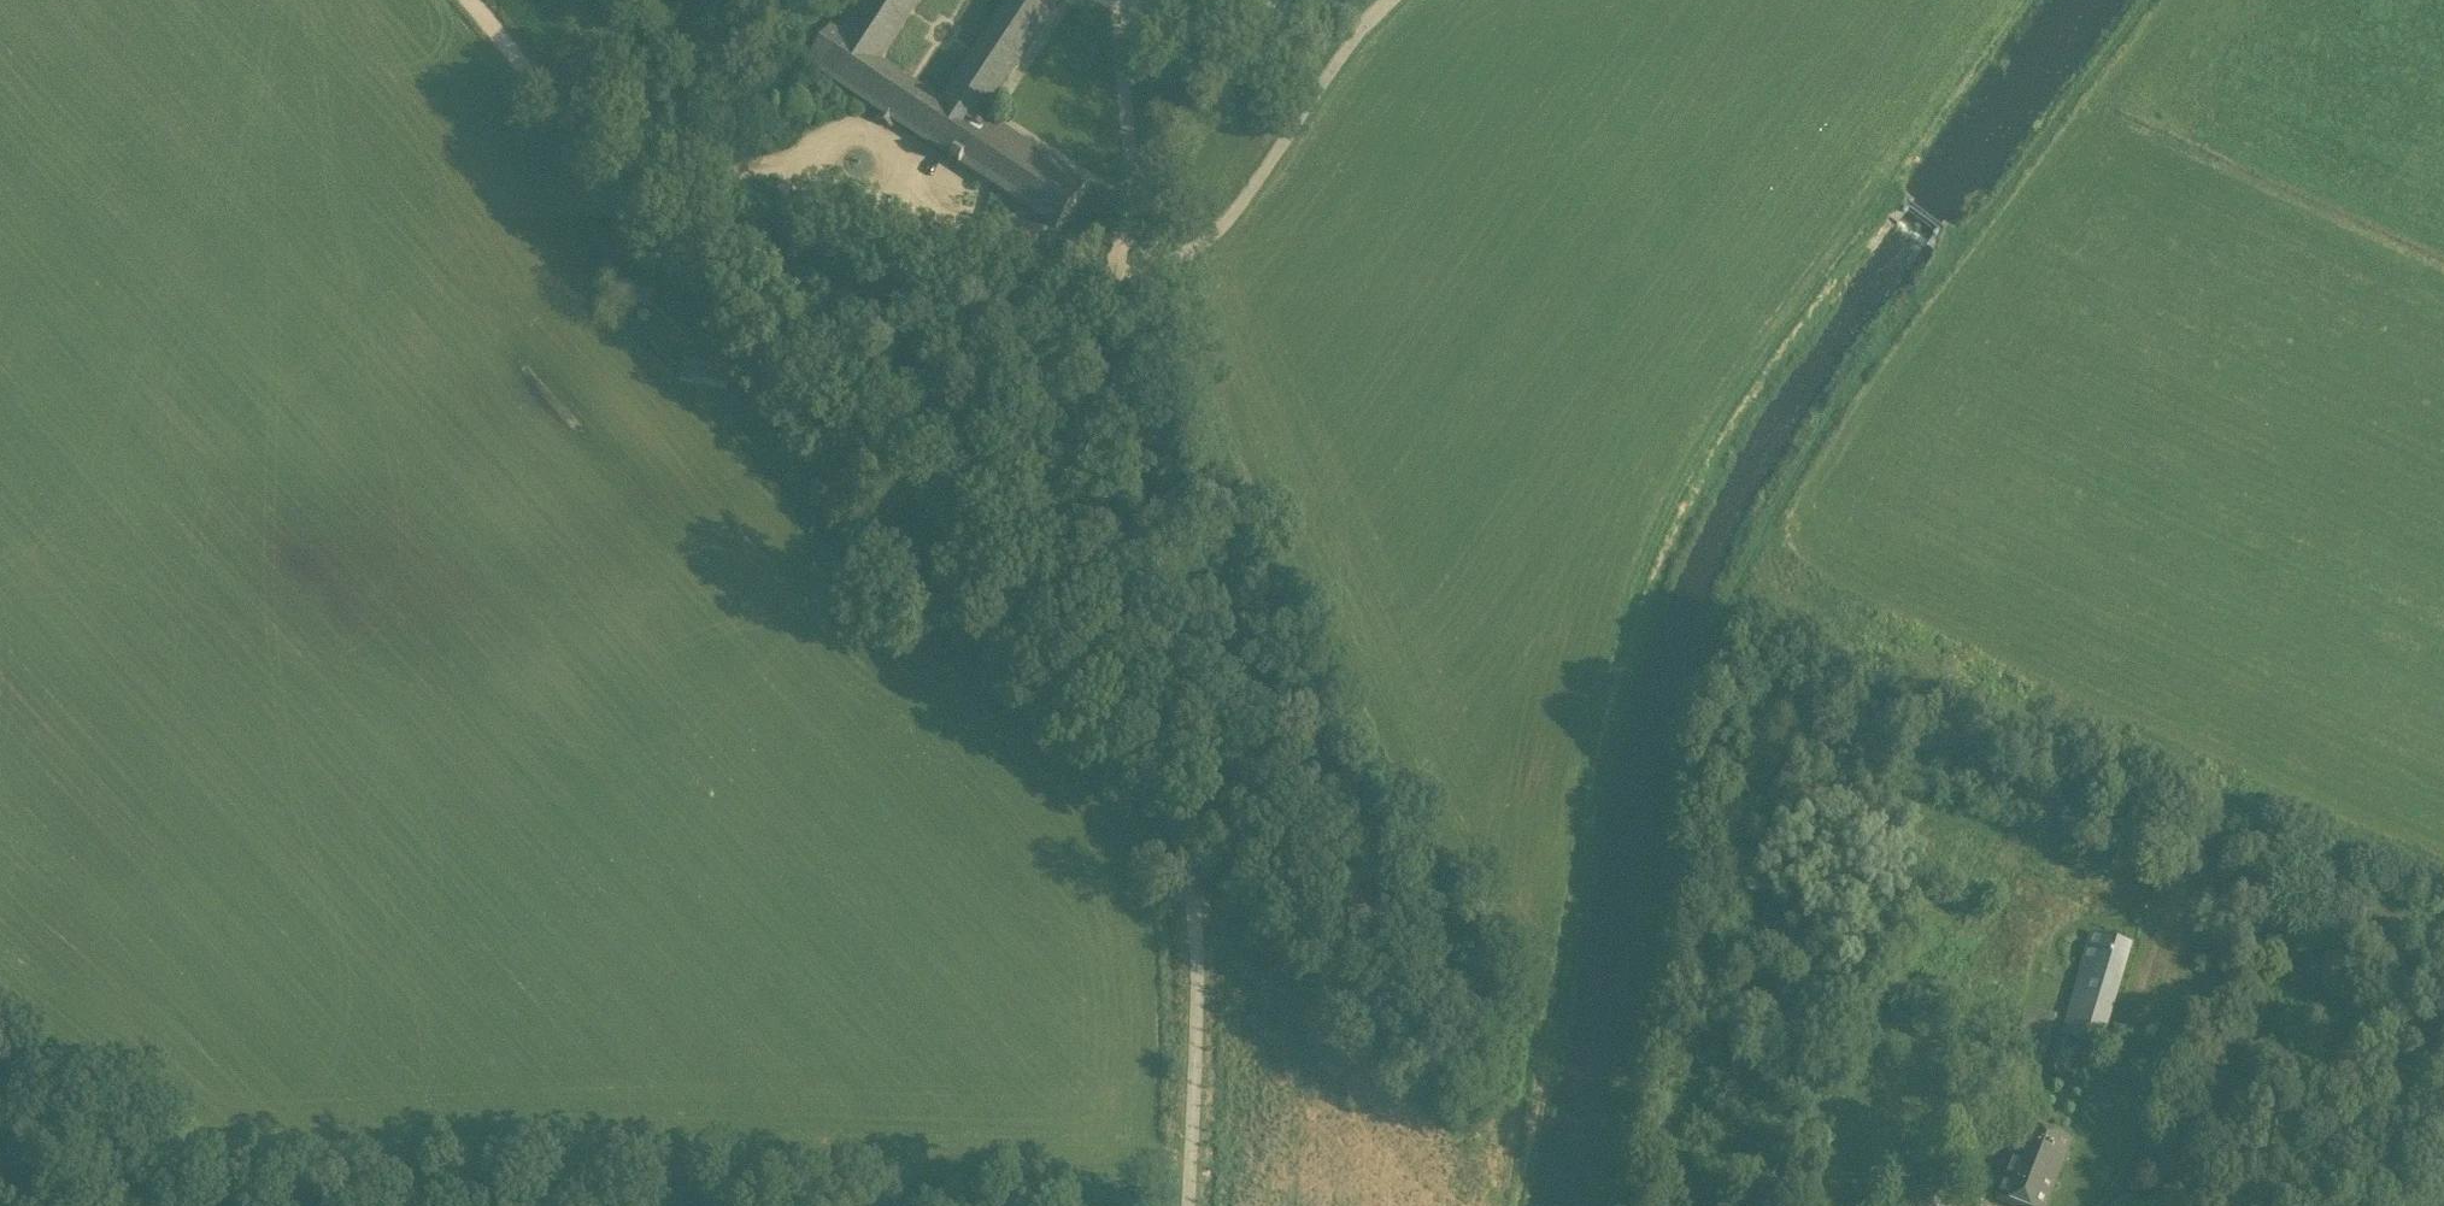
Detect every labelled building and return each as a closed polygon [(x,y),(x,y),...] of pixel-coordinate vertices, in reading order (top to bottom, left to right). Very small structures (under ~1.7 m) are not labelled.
[(830,30),(806,66),(1056,229),(1084,186),(982,119),(1058,0),(1003,0),(1008,3),(944,104),(880,63),(920,0),(862,0),(839,36),(830,30)] [(2057,1037),(2045,1072),(2061,1077),(2074,1042),(2100,1049),(2104,1039),(2111,1015),(2132,945),(2089,933),(2059,1038),(2057,1037)] [(2035,1049),(2047,1052),(2050,1042),(2038,1038),(2035,1049)] [(2069,1145),(2021,1128),(1995,1200),(2010,1205),(2047,1205),(2069,1145)]
